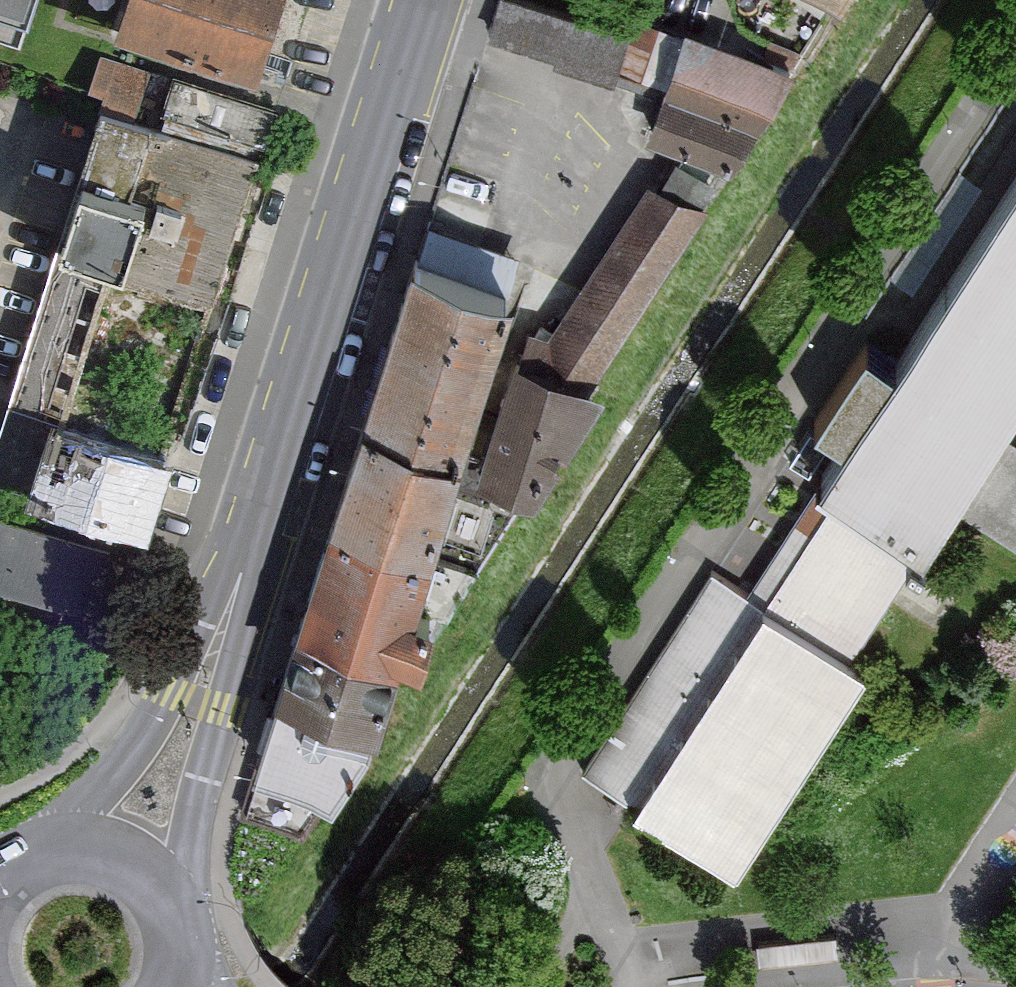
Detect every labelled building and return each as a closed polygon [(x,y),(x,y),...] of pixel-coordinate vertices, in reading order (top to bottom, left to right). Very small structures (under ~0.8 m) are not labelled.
[(18,47),(32,0),(0,0),(0,41),(18,47)] [(113,37),(250,81),(276,0),(125,0),(113,37)] [(626,30),(521,0),(499,0),(490,32),(553,51),(552,59),(611,74),(626,30)] [(783,63),(631,19),(626,30),(611,74),(662,89),(748,126),(783,63)] [(142,98),(153,60),(106,45),(94,83),(142,98)] [(102,99),(23,385),(65,397),(104,256),(223,289),(277,97),(181,71),(168,117),(102,99)] [(662,89),(645,129),(682,145),(718,160),(728,164),(748,126),(662,89)] [(682,145),(657,186),(695,199),(718,160),(682,145)] [(925,535),(945,504),(946,503),(995,427),(1008,405),(1015,394),(1015,174),(894,363),(864,343),(815,418),(846,438),(825,471),(925,535)] [(600,378),(592,374),(704,202),(695,199),(657,186),(644,181),(548,331),(499,317),(454,458),(448,480),(520,498),(600,378)] [(419,254),(412,251),(356,427),(454,458),(499,317),(510,282),(419,254)] [(157,529),(182,451),(60,412),(35,490),(157,529)] [(448,480),(454,458),(356,427),(341,474),(289,639),(387,670),(396,643),(421,650),(435,604),(410,597),(448,480)] [(995,427),(946,503),(1015,548),(1015,441),(995,427)] [(916,549),(925,535),(825,471),(745,595),(845,659),(886,595),(916,549)] [(119,625),(138,564),(0,520),(0,591),(119,625)] [(845,659),(745,595),(708,571),(582,767),(637,802),(734,863),(859,668),(845,659)] [(367,733),(387,670),(289,639),(264,721),(355,748),(367,733)] [(355,748),(264,721),(251,761),(258,763),(331,784),(355,748)] [(331,784),(258,763),(244,811),(299,827),(331,784)] [(836,933),(756,942),(758,962),(838,953),(836,933)]
